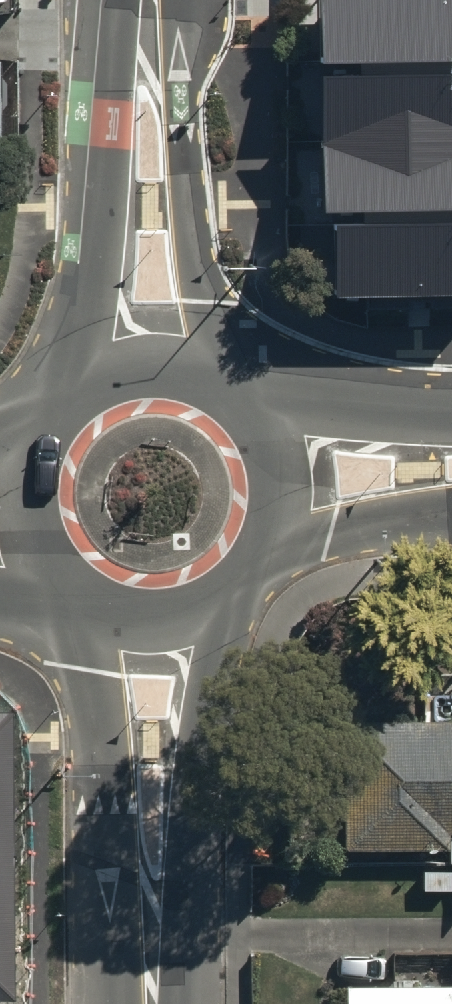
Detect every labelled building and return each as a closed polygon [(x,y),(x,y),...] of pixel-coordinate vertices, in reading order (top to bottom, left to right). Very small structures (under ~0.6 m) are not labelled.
[(339,56),(357,56),(357,70),(339,70),(340,138),(341,198),(361,198),(361,218),(340,218),(342,288),(368,288),(451,286),(451,0),(338,0),(339,56)] [(0,714),(0,998),(13,998),(10,713),(0,714)] [(340,720),(340,848),(451,848),(451,719),(340,720)] [(350,1003),(451,1003),(451,983),(349,984),(350,1003)]
